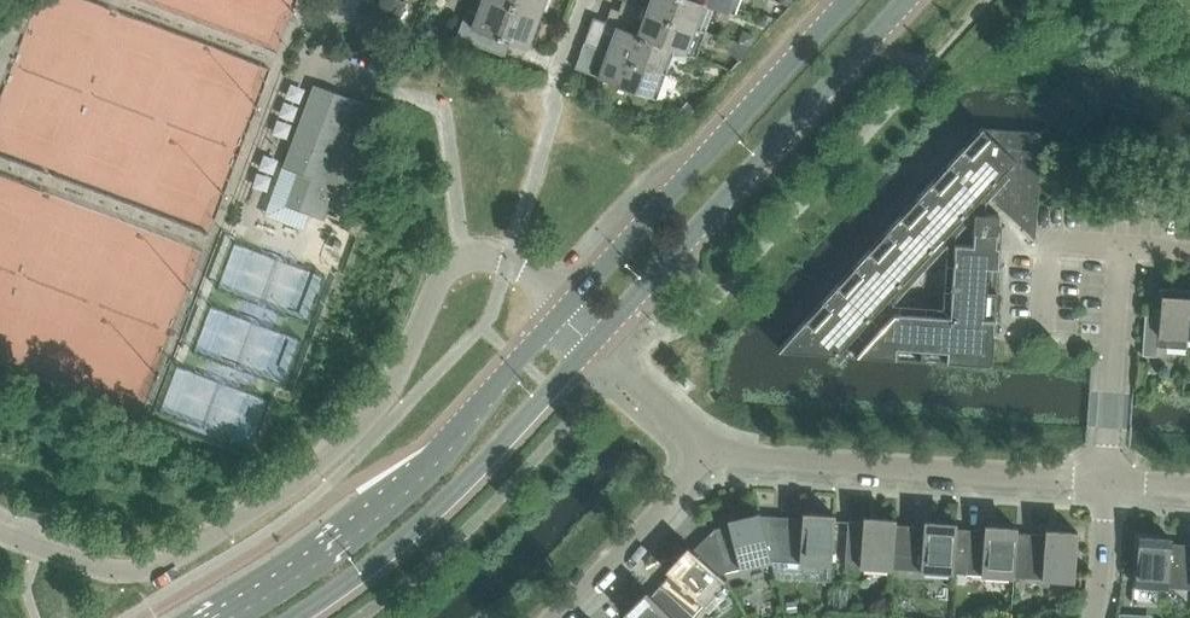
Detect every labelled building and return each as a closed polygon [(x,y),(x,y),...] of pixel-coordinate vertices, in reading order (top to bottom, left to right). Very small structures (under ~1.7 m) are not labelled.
[(371,59),(392,67),(417,0),(393,0),(371,59)] [(498,0),(482,0),(477,13),(466,9),(456,38),(500,55),(506,40),(527,48),(530,41),(535,43),(542,23),(537,21),(539,15),(498,0)] [(539,15),(542,9),(546,11),(551,0),(498,0),(539,15)] [(638,33),(637,34),(669,46),(674,49),(694,56),(704,31),(647,9),(624,0),(623,0),(619,11),(643,20),(638,33)] [(647,9),(704,31),(713,6),(708,4),(698,0),(650,0),(647,9)] [(708,4),(713,6),(733,14),(739,0),(698,0),(708,4)] [(613,37),(608,51),(665,73),(674,49),(669,46),(637,34),(638,33),(593,17),(589,28),(613,37)] [(608,51),(584,42),(580,53),(604,62),(598,77),(656,98),(665,73),(608,51)] [(286,205),(324,219),(339,181),(353,186),(369,142),(355,136),(367,104),(313,84),(282,166),(298,172),(286,205)] [(779,349),(838,353),(985,192),(1034,237),(1034,239),(1036,239),(1043,130),(1041,130),(1041,132),(983,128),(984,127),(983,126),(779,349)] [(856,354),(993,363),(1001,244),(999,244),(999,245),(997,244),(999,214),(975,212),(973,243),(955,242),(950,314),(896,310),(857,352),(856,352),(856,354)] [(1187,338),(1189,302),(1189,290),(1160,287),(1160,289),(1162,289),(1160,316),(1146,315),(1143,355),(1158,356),(1159,347),(1187,349),(1187,338)] [(715,528),(693,550),(718,573),(772,561),(761,515),(760,513),(739,517),(740,522),(715,528)] [(803,518),(761,515),(772,561),(832,565),(835,521),(836,521),(836,520),(835,520),(836,515),(803,513),(803,518)] [(845,566),(893,569),(896,524),(896,519),(864,517),(863,522),(848,521),(848,522),(845,566)] [(896,524),(893,569),(954,573),(957,529),(958,529),(958,528),(957,528),(957,524),(925,521),(924,526),(896,524)] [(967,574),(1014,577),(1017,533),(1018,528),(985,526),(985,530),(969,529),(969,530),(970,530),(967,574)] [(1017,533),(1014,577),(1075,581),(1078,532),(1046,530),(1046,535),(1017,533)] [(1136,585),(1183,589),(1189,589),(1189,544),(1186,544),(1171,543),(1160,542),(1161,537),(1139,536),(1136,585)] [(652,594),(653,595),(652,596),(674,617),(691,617),(726,581),(718,573),(693,550),(690,547),(675,562),(679,566),(652,594)] [(628,617),(674,617),(652,596),(653,595),(652,594),(651,595),(648,592),(633,607),(636,610),(628,617)]
